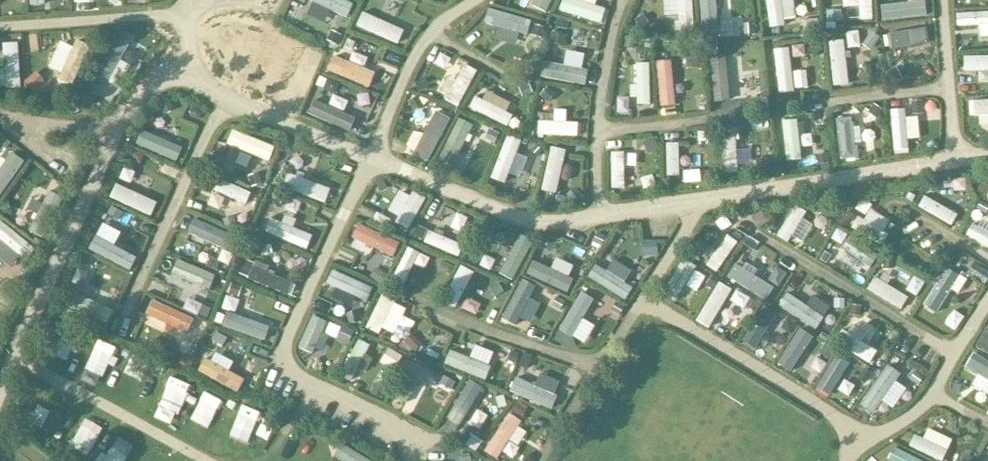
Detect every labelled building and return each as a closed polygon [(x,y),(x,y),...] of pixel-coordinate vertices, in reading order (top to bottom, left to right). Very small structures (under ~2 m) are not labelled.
[(349,16),(354,2),(349,0),(308,0),(349,16)] [(596,0),(564,0),(561,12),(604,23),(608,8),(595,5),(596,0)] [(666,34),(694,33),(693,0),(665,0),(666,34)] [(715,0),(700,0),(706,41),(720,39),(715,0)] [(768,27),(784,26),(782,0),(766,0),(768,27)] [(872,0),(857,0),(857,6),(848,6),(848,18),(872,19),(872,0)] [(881,18),(925,16),(924,1),(881,3),(881,18)] [(789,24),(801,21),(796,4),(785,7),(789,24)] [(488,6),(483,21),(539,39),(543,29),(530,25),(531,21),(488,6)] [(987,25),(987,10),(956,11),(957,26),(987,25)] [(362,11),(356,26),(397,43),(404,29),(362,11)] [(926,26),(885,34),(888,49),(928,42),(926,26)] [(846,37),(827,40),(835,86),(850,83),(845,47),(861,45),(858,29),(845,31),(846,37)] [(120,60),(127,41),(111,35),(95,79),(121,88),(130,63),(120,60)] [(60,72),(57,79),(70,85),(90,45),(76,38),(72,46),(60,40),(48,66),(60,72)] [(130,40),(122,59),(137,65),(144,46),(130,40)] [(20,87),(19,42),(2,42),(2,68),(0,68),(0,87),(20,87)] [(777,91),(808,89),(807,69),(791,70),(790,47),(775,48),(777,91)] [(963,55),(964,71),(987,70),(987,54),(963,55)] [(728,55),(711,55),(711,100),(729,100),(728,55)] [(454,57),(438,92),(461,103),(478,68),(454,57)] [(340,58),(334,73),(379,91),(385,76),(340,58)] [(674,106),(673,59),(657,60),(657,106),(674,106)] [(631,103),(649,103),(650,61),(631,61),(631,103)] [(546,62),(543,77),(588,86),(591,70),(546,62)] [(482,86),(471,107),(507,126),(518,105),(482,86)] [(308,112),(351,132),(357,118),(314,98),(308,112)] [(987,124),(987,98),(969,99),(969,124),(987,124)] [(909,152),(908,138),(919,137),(918,115),(906,115),(905,107),(890,108),(892,153),(909,152)] [(422,133),(413,129),(404,149),(429,160),(450,116),(434,108),(422,133)] [(580,121),(566,120),(567,112),(539,111),(538,134),(579,136),(580,121)] [(786,161),(802,159),(796,116),(780,118),(786,161)] [(438,162),(453,170),(475,124),(459,117),(438,162)] [(837,117),(838,160),(853,159),(853,117),(837,117)] [(720,127),(722,172),(737,172),(736,126),(720,127)] [(142,127),(135,142),(176,161),(183,146),(142,127)] [(232,128),(226,143),(269,160),(275,145),(232,128)] [(518,151),(523,140),(507,133),(490,178),(505,184),(509,173),(520,177),(529,155),(518,151)] [(752,140),(737,140),(738,157),(753,156),(752,140)] [(665,142),(666,175),(679,175),(678,142),(665,142)] [(553,145),(540,189),(555,193),(568,149),(553,145)] [(610,188),(624,189),(625,165),(631,165),(631,151),(611,150),(610,188)] [(11,153),(0,169),(0,200),(26,163),(11,153)] [(289,170),(283,186),(326,202),(332,186),(289,170)] [(218,176),(211,188),(245,205),(252,193),(218,176)] [(116,182),(109,197),(150,216),(157,201),(116,182)] [(400,187),(387,212),(411,226),(425,201),(400,187)] [(918,208),(954,223),(959,211),(924,196),(918,208)] [(799,248),(815,220),(791,206),(775,234),(799,248)] [(860,214),(853,224),(882,245),(890,235),(860,214)] [(975,214),(966,236),(987,245),(987,219),(975,214)] [(265,231),(307,249),(313,233),(271,215),(265,231)] [(229,253),(236,238),(193,218),(186,233),(229,253)] [(1,220),(0,221),(0,239),(27,261),(37,250),(1,220)] [(101,223),(88,249),(130,270),(137,257),(109,243),(115,231),(101,223)] [(351,239),(368,246),(375,231),(358,223),(351,239)] [(418,226),(413,238),(460,255),(464,243),(418,226)] [(517,232),(500,274),(516,280),(533,239),(517,232)] [(726,233),(704,263),(716,272),(738,241),(726,233)] [(851,236),(836,255),(863,276),(878,257),(851,236)] [(643,242),(645,255),(658,253),(656,240),(643,242)] [(689,255),(698,261),(708,248),(698,242),(689,255)] [(392,281),(404,287),(421,252),(408,246),(392,281)] [(625,300),(634,286),(627,281),(634,272),(605,253),(589,276),(625,300)] [(168,273),(208,291),(215,275),(175,257),(168,273)] [(556,257),(551,267),(534,259),(527,273),(565,292),(577,267),(556,257)] [(660,296),(673,304),(696,266),(682,258),(660,296)] [(246,259),(239,274),(285,294),(292,279),(246,259)] [(768,298),(776,281),(735,262),(727,278),(768,298)] [(463,265),(442,297),(455,306),(476,273),(463,265)] [(921,307),(935,316),(951,290),(958,294),(967,279),(946,266),(921,307)] [(367,301),(374,287),(335,269),(328,283),(367,301)] [(866,290),(902,309),(909,295),(873,277),(866,290)] [(502,319),(514,325),(525,301),(540,308),(547,291),(520,279),(502,319)] [(718,280),(697,321),(710,328),(732,287),(718,280)] [(810,324),(823,303),(793,285),(780,305),(810,324)] [(97,302),(101,292),(89,286),(84,296),(70,290),(64,303),(108,324),(114,310),(97,302)] [(231,291),(218,323),(263,340),(268,327),(234,314),(242,295),(231,291)] [(748,306),(750,294),(734,292),(733,304),(748,306)] [(380,333),(383,327),(395,333),(407,308),(381,295),(366,326),(380,333)] [(462,309),(476,315),(481,302),(467,297),(462,309)] [(144,313),(187,333),(194,318),(151,298),(144,313)] [(332,314),(352,321),(356,310),(336,303),(332,314)] [(569,304),(554,340),(566,345),(581,309),(569,304)] [(752,352),(775,315),(763,308),(740,345),(752,352)] [(870,362),(878,350),(867,343),(879,324),(856,310),(837,343),(870,362)] [(299,349),(323,358),(334,329),(311,319),(299,349)] [(985,326),(975,346),(987,353),(987,327),(985,326)] [(775,365),(787,374),(813,336),(801,328),(775,365)] [(355,376),(369,342),(357,337),(342,371),(355,376)] [(389,346),(379,360),(393,370),(404,356),(389,346)] [(444,362),(486,381),(498,355),(481,347),(476,359),(451,348),(444,362)] [(837,350),(817,390),(832,397),(852,357),(837,350)] [(238,392),(245,379),(204,357),(197,370),(238,392)] [(412,391),(426,364),(413,358),(399,384),(412,391)] [(516,375),(509,390),(550,411),(558,396),(516,375)] [(856,408),(870,416),(891,383),(878,375),(856,408)] [(987,393),(987,391),(958,375),(952,387),(982,403),(987,393)] [(466,386),(445,416),(457,424),(478,394),(466,386)] [(251,405),(234,432),(258,446),(274,419),(251,405)] [(484,450),(498,459),(523,421),(509,411),(484,450)] [(914,434),(909,445),(942,460),(953,439),(927,426),(922,437),(914,434)] [(894,447),(887,460),(888,460),(923,460),(894,447)] [(346,448),(339,460),(372,460),(346,448)]
